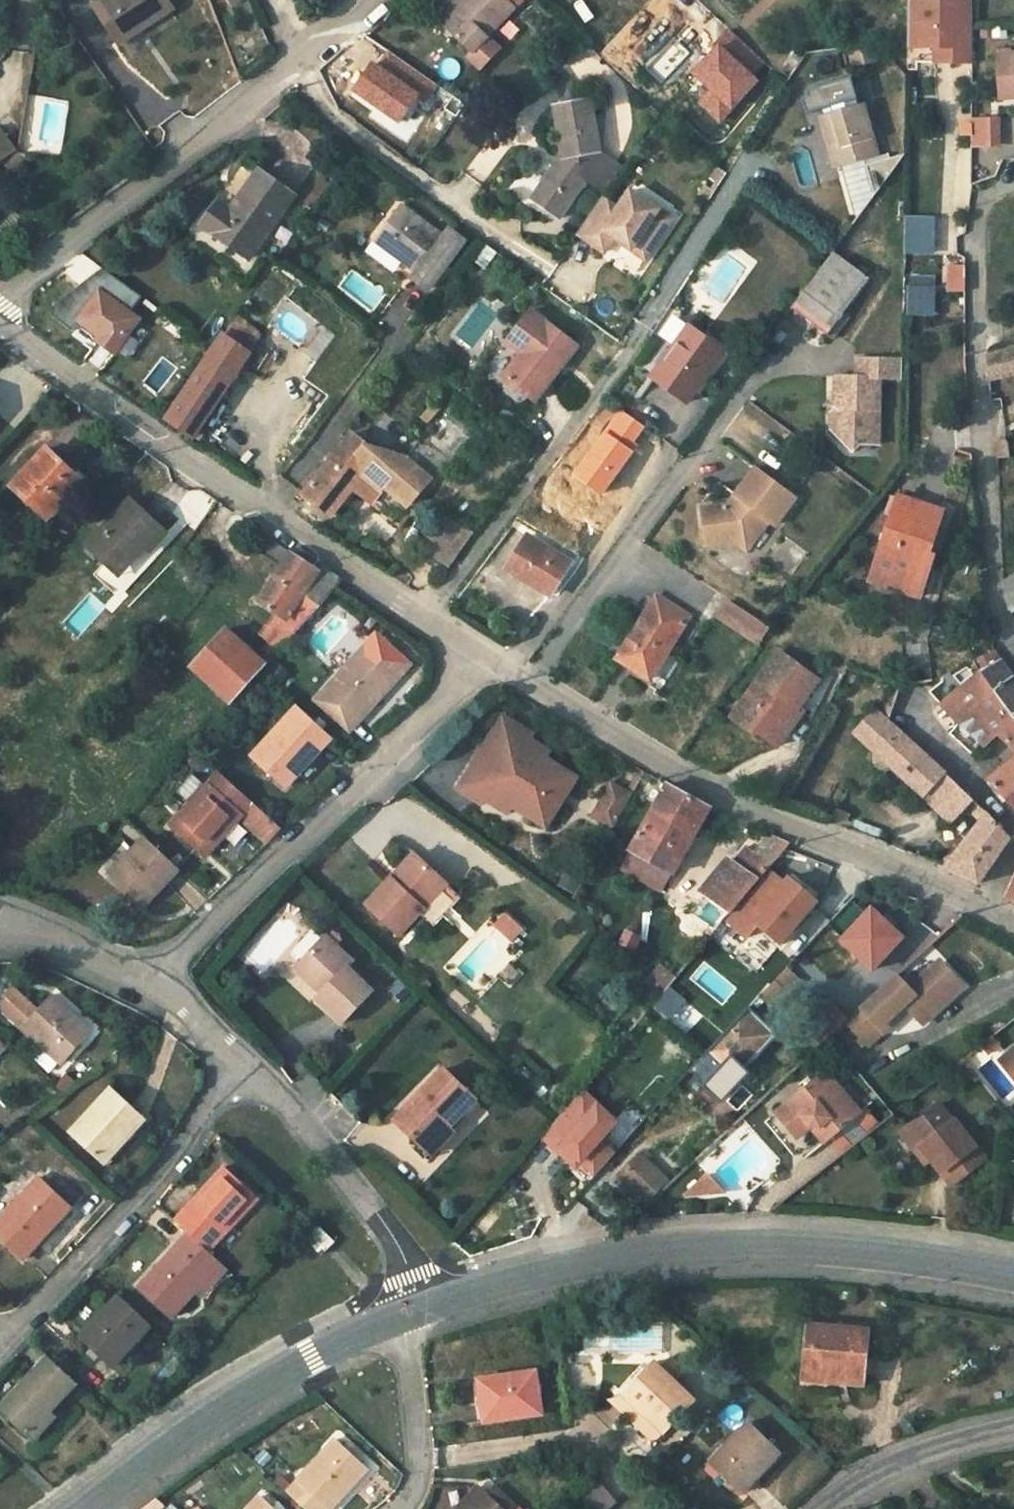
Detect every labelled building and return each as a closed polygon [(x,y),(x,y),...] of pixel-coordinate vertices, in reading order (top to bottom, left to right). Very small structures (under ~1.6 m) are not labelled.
[(119,45),(173,9),(166,0),(109,0),(96,9),(119,45)] [(222,11),(242,3),(241,0),(217,0),(222,11)] [(442,24),(462,3),(460,0),(456,0),(437,20),(442,24)] [(442,24),(467,49),(462,54),(479,70),(499,51),(486,39),(524,0),(465,0),(462,3),(442,24)] [(671,10),(680,0),(660,0),(671,10)] [(908,3),(907,49),(934,49),(954,49),(954,64),(973,64),(973,4),(908,3)] [(716,45),(719,48),(696,74),(714,90),(702,103),(721,120),(757,82),(751,76),(764,61),(730,30),(716,45)] [(850,55),(853,68),(878,62),(875,49),(850,55)] [(954,64),(954,49),(934,49),(934,63),(954,64)] [(1013,94),(1013,55),(998,56),(1000,95),(1013,94)] [(811,113),(831,107),(852,100),(847,85),(806,97),(811,113)] [(833,113),(853,106),(852,100),(831,107),(833,113)] [(561,219),(588,180),(581,175),(587,166),(585,155),(600,152),(591,101),(556,107),(564,154),(533,199),(561,219)] [(853,106),(833,113),(822,116),(838,171),(879,158),(862,104),(853,106)] [(991,121),(973,122),(975,149),(993,148),(991,121)] [(4,160),(16,152),(18,151),(0,126),(0,127),(0,164),(4,160)] [(24,164),(16,152),(4,160),(13,172),(24,164)] [(620,166),(600,152),(585,155),(587,166),(581,175),(588,180),(604,191),(620,166)] [(876,196),(906,156),(867,166),(876,196)] [(295,197),(260,171),(232,211),(219,202),(203,226),(249,260),(295,197)] [(620,209),(604,197),(579,234),(607,252),(616,238),(648,259),(669,227),(655,218),(660,210),(632,191),(620,209)] [(444,239),(400,205),(374,241),(418,273),(414,280),(429,291),(465,242),(450,231),(444,239)] [(674,219),(660,210),(655,218),(669,227),(674,219)] [(869,279),(834,252),(792,308),(828,334),(844,312),(869,279)] [(941,294),(961,294),(961,265),(942,265),(941,294)] [(139,320),(101,292),(79,321),(101,336),(98,341),(116,353),(139,320)] [(578,347),(533,312),(508,343),(523,355),(505,378),(536,402),(578,347)] [(850,317),(844,312),(828,334),(835,339),(850,317)] [(225,334),(250,351),(263,333),(235,314),(222,333),(225,334)] [(688,404),(725,353),(690,327),(675,346),(678,348),(655,380),(688,404)] [(252,353),(250,351),(225,334),(168,421),(195,438),(252,353)] [(990,356),(990,380),(1013,375),(1013,349),(990,356)] [(840,423),(833,430),(853,452),(861,445),(879,445),(880,379),(902,380),(902,361),(857,360),(857,378),(837,377),(836,407),(837,409),(840,411),(840,423)] [(432,427),(455,445),(463,434),(471,440),(479,430),(448,406),(432,427)] [(331,517),(354,488),(364,475),(383,489),(386,486),(409,505),(420,491),(428,497),(436,486),(428,479),(430,476),(405,457),(398,466),(394,463),(390,462),(353,433),(304,494),(331,517)] [(996,445),(998,458),(1010,458),(1010,445),(1004,441),(999,442),(996,445)] [(46,450),(11,487),(48,521),(61,507),(62,509),(84,486),(46,450)] [(795,499),(755,470),(737,496),(740,499),(735,505),(701,509),(703,527),(712,525),(715,543),(734,542),(747,551),(769,520),(776,526),(795,499)] [(372,503),(383,489),(364,475),(354,488),(372,503)] [(570,481),(555,507),(581,522),(596,497),(570,481)] [(898,498),(874,570),(891,575),(887,587),(920,598),(933,556),(930,555),(924,554),(928,542),(933,544),(943,512),(898,498)] [(139,542),(146,549),(151,553),(166,535),(129,501),(87,546),(113,570),(139,542)] [(442,518),(423,545),(450,563),(469,536),(442,518)] [(712,525),(703,527),(706,544),(715,543),(712,525)] [(528,535),(511,563),(526,573),(523,578),(552,596),(572,564),(528,535)] [(789,576),(807,554),(786,536),(767,559),(789,576)] [(283,566),(291,553),(272,540),(263,553),(283,566)] [(120,578),(146,549),(139,542),(113,570),(120,578)] [(930,555),(933,544),(928,542),(924,554),(930,555)] [(291,553),(283,566),(259,602),(278,615),(301,630),(343,583),(322,570),(320,573),(308,565),(291,553)] [(891,575),(874,570),(870,581),(887,587),(891,575)] [(1004,583),(1011,609),(1013,608),(1013,577),(1004,583)] [(681,661),(667,652),(689,617),(657,596),(618,658),(642,674),(647,666),(655,671),(650,679),(647,684),(661,692),(681,661)] [(772,628),(736,604),(725,620),(761,644),(772,628)] [(282,650),(301,630),(278,615),(262,633),(270,640),(282,650)] [(226,630),(192,668),(232,704),(282,650),(270,640),(261,650),(265,654),(260,660),(226,630)] [(367,647),(318,700),(351,730),(400,677),(367,647)] [(987,668),(1001,660),(994,651),(982,658),(987,668)] [(779,746),(790,730),(785,726),(798,708),(817,680),(780,653),(733,717),(757,734),(759,731),(779,746)] [(1001,660),(987,668),(982,672),(1012,713),(1013,716),(1013,679),(1001,660)] [(650,679),(655,671),(647,666),(642,674),(650,679)] [(962,688),(943,703),(959,721),(985,746),(998,734),(1013,747),(1013,716),(1012,713),(982,672),(962,688)] [(897,694),(891,714),(911,726),(921,710),(897,694)] [(803,712),(798,708),(785,726),(790,730),(803,712)] [(286,787),(306,767),(301,762),(326,735),(297,709),(252,757),(286,787)] [(951,821),(964,806),(971,799),(967,795),(942,771),(887,723),(875,712),(857,732),(951,821)] [(484,800),(492,788),(512,800),(513,806),(514,809),(546,829),(561,804),(551,797),(567,772),(550,762),(542,764),(536,766),(534,769),(519,759),(530,741),(533,736),(502,717),(457,790),(481,805),(484,800)] [(331,740),(326,735),(301,762),(306,767),(331,740)] [(530,741),(519,759),(534,769),(536,766),(542,764),(549,753),(530,741)] [(989,780),(1013,808),(1013,757),(989,780)] [(967,795),(976,789),(979,788),(956,759),(942,771),(967,795)] [(567,772),(551,797),(561,804),(577,779),(567,772)] [(281,831),(218,773),(206,787),(193,775),(176,791),(190,804),(170,826),(203,857),(239,818),(267,844),(281,831)] [(650,800),(658,804),(668,786),(660,782),(650,800)] [(592,817),(612,828),(631,796),(611,784),(592,817)] [(710,810),(668,786),(658,804),(632,850),(674,874),(710,810)] [(492,788),(484,800),(508,815),(513,806),(512,800),(492,788)] [(982,794),(976,789),(967,795),(971,799),(973,801),(982,794)] [(987,814),(973,801),(971,799),(964,806),(982,821),(987,814)] [(1012,838),(987,814),(982,821),(945,869),(979,885),(1012,838)] [(692,911),(719,929),(791,845),(770,836),(756,852),(748,846),(734,863),(732,862),(692,911)] [(122,887),(130,895),(143,907),(178,870),(144,839),(109,876),(122,887)] [(415,855),(393,879),(396,882),(419,859),(415,855)] [(462,900),(419,859),(396,882),(393,879),(367,906),(398,937),(419,915),(434,929),(462,900)] [(124,900),(130,895),(122,887),(117,893),(124,900)] [(864,944),(881,928),(861,905),(843,922),(864,944)] [(506,911),(495,924),(512,941),(524,929),(506,911)] [(896,930),(910,953),(930,940),(915,917),(896,930)] [(630,949),(637,934),(618,926),(612,941),(630,949)] [(835,929),(801,954),(823,983),(857,958),(835,929)] [(326,937),(296,969),(322,994),(317,1000),(343,1025),(373,993),(347,968),(352,962),(326,937)] [(647,985),(662,997),(678,978),(663,966),(647,985)] [(897,976),(847,1021),(869,1046),(885,1032),(881,1028),(905,1006),(909,1010),(924,1027),(965,988),(944,966),(925,983),(922,979),(910,989),(897,976)] [(801,981),(792,973),(780,987),(788,994),(801,981)] [(0,999),(0,1008),(43,1047),(35,1056),(51,1071),(59,1062),(62,1064),(91,1033),(51,995),(37,1010),(11,988),(0,999)] [(905,1006),(881,1028),(885,1032),(909,1010),(905,1006)] [(777,1036),(748,1009),(741,1018),(762,1038),(738,1064),(746,1071),(777,1036)] [(762,1038),(741,1018),(707,1054),(720,1067),(706,1083),(721,1096),(734,1082),(737,1081),(746,1071),(738,1064),(762,1038)] [(1002,1061),(1013,1077),(1013,1052),(1002,1061)] [(79,1078),(91,1069),(81,1055),(68,1065),(79,1078)] [(983,1067),(1007,1100),(1013,1096),(1013,1087),(994,1059),(983,1067)] [(396,1120),(425,1147),(446,1125),(449,1128),(476,1100),(443,1070),(396,1120)] [(861,1113),(825,1071),(775,1115),(796,1139),(810,1127),(820,1129),(830,1139),(861,1113)] [(63,1093),(73,1086),(63,1078),(55,1086),(63,1093)] [(580,1088),(536,1132),(584,1179),(613,1150),(599,1136),(614,1121),(580,1088)] [(111,1089),(70,1133),(110,1169),(137,1139),(133,1135),(147,1121),(111,1089)] [(940,1105),(913,1126),(926,1143),(922,1146),(921,1147),(931,1160),(951,1186),(985,1160),(956,1121),(954,1123),(940,1105)] [(454,1133),(449,1128),(446,1125),(425,1147),(433,1155),(454,1133)] [(926,1143),(913,1126),(900,1136),(922,1167),(931,1160),(921,1147),(922,1146),(926,1143)] [(830,1139),(820,1129),(816,1132),(815,1133),(825,1144),(830,1139)] [(665,1182),(640,1158),(619,1180),(644,1204),(665,1182)] [(189,1235),(208,1252),(258,1198),(224,1168),(174,1222),(189,1235)] [(0,1222),(0,1240),(23,1261),(82,1198),(56,1174),(47,1184),(41,1178),(0,1222)] [(708,1176),(696,1187),(703,1195),(724,1194),(708,1176)] [(696,1187),(686,1196),(703,1195),(696,1187)] [(321,1254),(333,1243),(318,1229),(307,1241),(321,1254)] [(172,1318),(200,1287),(221,1264),(208,1252),(189,1235),(140,1288),(172,1318)] [(221,1264),(200,1287),(206,1293),(226,1270),(221,1264)] [(150,1325),(119,1297),(80,1338),(112,1367),(150,1325)] [(806,1326),(802,1373),(845,1378),(845,1385),(866,1387),(871,1332),(806,1326)] [(594,1331),(583,1331),(584,1354),(594,1354),(594,1331)] [(726,1353),(717,1364),(724,1370),(733,1361),(726,1353)] [(50,1411),(76,1383),(48,1357),(0,1409),(0,1410),(27,1436),(50,1411)] [(655,1363),(623,1396),(644,1416),(636,1425),(654,1443),(694,1400),(655,1363)] [(478,1381),(484,1423),(542,1415),(536,1373),(478,1381)] [(802,1380),(845,1385),(845,1378),(802,1373),(802,1380)] [(644,1416),(623,1396),(615,1404),(636,1425),(644,1416)] [(56,1417),(50,1411),(27,1436),(34,1442),(56,1417)] [(711,1466),(742,1494),(781,1452),(749,1423),(711,1466)] [(572,1436),(560,1437),(562,1452),(574,1451),(572,1436)] [(305,1508),(332,1508),(369,1470),(336,1441),(288,1493),(305,1508)] [(1004,1458),(1005,1468),(1013,1466),(1013,1456),(1004,1458)] [(515,1505),(486,1478),(478,1486),(503,1508),(511,1508),(515,1505)] [(483,1492),(468,1508),(501,1508),(483,1492)] [(251,1508),(273,1508),(262,1498),(251,1508)]
